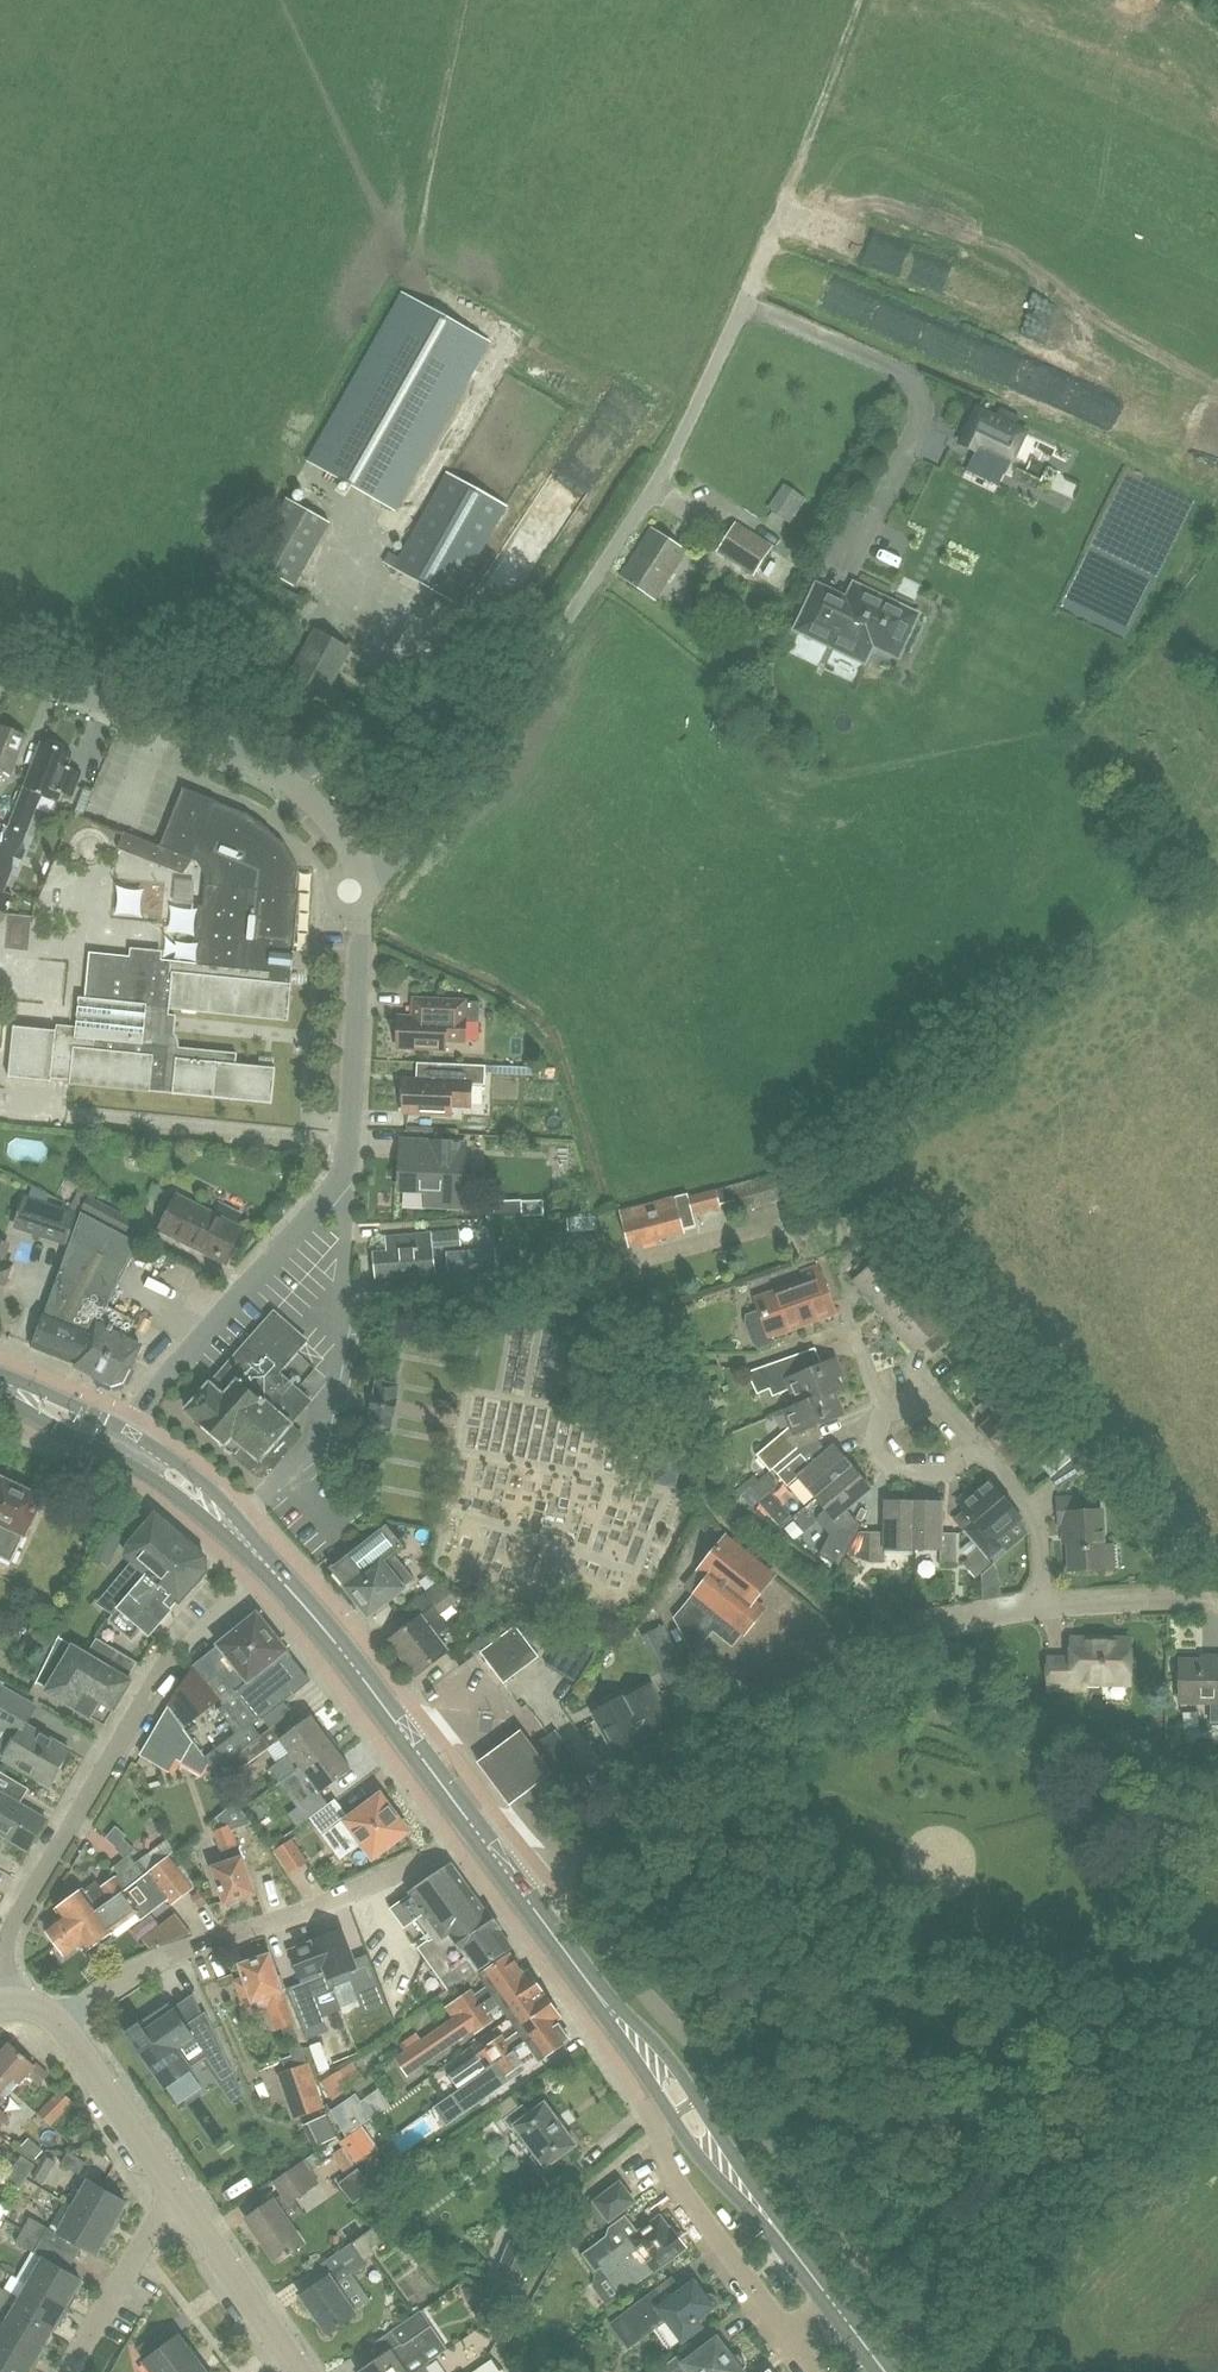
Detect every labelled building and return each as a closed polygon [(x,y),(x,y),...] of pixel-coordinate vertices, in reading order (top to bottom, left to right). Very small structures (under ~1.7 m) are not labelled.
[(305,460),(395,511),(491,341),(401,291),(305,460)] [(995,417),(977,409),(961,443),(975,450),(979,443),(1012,459),(1025,432),(1015,427),(1020,417),(1000,407),(995,417)] [(453,600),(505,506),(447,474),(395,567),(453,600)] [(783,483),(767,508),(790,523),(806,497),(783,483)] [(738,572),(741,568),(753,576),(773,546),(735,522),(717,552),(713,556),(738,572)] [(655,599),(686,551),(651,528),(620,576),(655,599)] [(819,583),(798,628),(864,659),(870,645),(895,657),(915,615),(855,586),(849,598),(819,583)] [(310,600),(278,584),(265,610),(297,626),(310,600)] [(350,649),(316,630),(289,680),(323,698),(350,649)] [(847,673),(863,677),(867,661),(850,658),(847,673)] [(448,664),(390,673),(396,710),(454,701),(448,664)] [(0,767),(13,772),(27,737),(0,726),(0,768),(0,767)] [(68,768),(73,754),(63,751),(64,748),(59,744),(54,742),(48,741),(47,744),(42,742),(9,827),(26,834),(42,794),(59,800),(62,793),(73,797),(82,773),(68,768)] [(287,1021),(291,984),(300,893),(296,892),(299,868),(285,844),(268,831),(269,830),(258,821),(258,822),(249,815),(216,802),(216,801),(183,788),(159,846),(124,832),(117,849),(183,875),(194,860),(198,862),(208,877),(204,906),(199,906),(198,921),(198,926),(196,940),(200,941),(197,963),(152,959),(152,950),(131,948),(130,956),(89,952),(84,997),(78,996),(75,1027),(57,1024),(56,1029),(13,1025),(8,1077),(50,1081),(51,1077),(70,1079),(69,1083),(149,1091),(149,1090),(162,1092),(172,1093),(172,1094),(271,1104),(274,1068),(235,1064),(236,1053),(178,1047),(178,1041),(176,1036),(172,1032),(167,1030),(169,1009),(287,1021)] [(11,874),(26,834),(9,827),(0,851),(0,870),(11,874)] [(0,870),(0,911),(6,913),(13,896),(4,892),(11,874),(0,870)] [(465,1020),(479,1021),(480,1001),(439,1000),(439,1018),(399,1016),(397,1047),(445,1049),(445,1040),(465,1041),(465,1020)] [(444,1063),(444,1081),(404,1080),(403,1111),(451,1112),(451,1104),(470,1104),(471,1084),(484,1084),(484,1065),(444,1063)] [(434,1158),(401,1156),(399,1190),(436,1191),(435,1206),(462,1208),(462,1191),(455,1191),(456,1160),(464,1160),(465,1144),(427,1142),(427,1143),(435,1144),(434,1158)] [(716,1188),(720,1205),(734,1201),(737,1212),(776,1202),(775,1198),(781,1197),(775,1172),(716,1188)] [(63,1205),(81,1212),(127,1236),(135,1220),(88,1195),(88,1196),(71,1188),(63,1205)] [(716,1188),(688,1195),(693,1214),(721,1207),(720,1205),(716,1188)] [(695,1225),(693,1214),(688,1195),(687,1194),(620,1211),(630,1246),(684,1233),(683,1228),(695,1225)] [(243,1229),(175,1195),(158,1229),(226,1264),(243,1229)] [(543,1199),(486,1202),(487,1218),(544,1215),(543,1199)] [(22,1201),(13,1228),(65,1245),(74,1218),(22,1201)] [(140,1243),(127,1236),(81,1212),(45,1309),(46,1309),(33,1344),(78,1364),(76,1366),(96,1377),(96,1378),(112,1386),(123,1383),(130,1368),(129,1368),(141,1345),(126,1338),(135,1320),(107,1306),(140,1243)] [(450,1231),(451,1245),(451,1246),(461,1245),(459,1229),(450,1230),(450,1231)] [(451,1245),(450,1231),(386,1236),(387,1251),(374,1252),(376,1277),(434,1272),(432,1246),(451,1245)] [(6,1281),(12,1264),(2,1260),(8,1244),(0,1242),(0,1279),(6,1281)] [(521,1267),(521,1247),(497,1247),(497,1267),(521,1267)] [(497,1269),(497,1268),(495,1248),(446,1251),(448,1273),(497,1269)] [(853,1280),(873,1304),(905,1277),(885,1253),(853,1280)] [(753,1341),(757,1346),(758,1347),(773,1341),(771,1336),(834,1313),(817,1265),(801,1271),(804,1281),(756,1298),(760,1311),(747,1316),(747,1323),(753,1341)] [(925,1301),(905,1277),(873,1304),(893,1328),(925,1301)] [(913,1352),(923,1343),(933,1355),(958,1333),(948,1321),(944,1324),(925,1301),(893,1328),(913,1352)] [(301,1435),(303,1437),(304,1436),(290,1425),(311,1401),(278,1372),(306,1340),(274,1312),(187,1411),(202,1423),(201,1424),(255,1472),(269,1471),(301,1435)] [(784,1410),(785,1411),(846,1385),(835,1359),(800,1373),(793,1355),(747,1372),(758,1394),(770,1389),(773,1396),(792,1388),(798,1405),(784,1410)] [(398,1386),(377,1382),(368,1426),(389,1429),(398,1386)] [(770,1471),(772,1468),(797,1447),(818,1440),(817,1439),(823,1437),(818,1424),(842,1414),(833,1391),(847,1386),(846,1385),(785,1411),(790,1425),(755,1454),(770,1471)] [(1011,1463),(1016,1459),(1021,1466),(1039,1452),(1034,1445),(1039,1440),(1035,1436),(1046,1427),(1019,1394),(1014,1398),(1003,1385),(978,1406),(989,1419),(981,1426),(1011,1463)] [(797,1447),(772,1468),(777,1474),(777,1473),(787,1485),(798,1476),(816,1497),(852,1467),(833,1445),(827,1450),(818,1440),(797,1447)] [(647,1453),(643,1471),(653,1473),(651,1483),(674,1487),(681,1449),(658,1445),(656,1455),(647,1453)] [(1058,1489),(1089,1463),(1080,1452),(1049,1478),(1058,1489)] [(870,1488),(852,1467),(816,1497),(825,1508),(818,1514),(817,1520),(833,1539),(856,1519),(847,1509),(870,1488)] [(759,1480),(751,1487),(761,1498),(777,1484),(768,1472),(759,1480)] [(746,1481),(751,1487),(759,1480),(753,1474),(746,1481)] [(16,1550),(42,1498),(1,1478),(0,1479),(0,1542),(16,1550)] [(953,1520),(962,1530),(988,1560),(1003,1547),(998,1541),(1024,1519),(990,1479),(975,1492),(976,1493),(973,1496),(967,1489),(954,1500),(963,1511),(953,1520)] [(912,1555),(912,1548),(913,1501),(907,1501),(907,1495),(888,1494),(888,1501),(885,1500),(884,1532),(858,1531),(849,1553),(868,1561),(884,1562),(884,1554),(912,1555)] [(1094,1568),(1104,1568),(1104,1570),(1115,1569),(1113,1543),(1103,1544),(1101,1511),(1089,1511),(1088,1496),(1057,1497),(1058,1525),(1062,1524),(1063,1530),(1068,1530),(1070,1570),(1080,1569),(1082,1571),(1092,1570),(1094,1568)] [(942,1502),(913,1501),(912,1548),(940,1549),(940,1563),(955,1563),(956,1533),(941,1533),(942,1502)] [(127,1555),(133,1560),(96,1603),(111,1613),(180,1537),(155,1515),(154,1514),(153,1514),(152,1513),(150,1513),(149,1514),(148,1514),(146,1515),(138,1525),(143,1529),(130,1544),(127,1555)] [(354,1601),(358,1601),(369,1614),(402,1588),(413,1579),(392,1554),(402,1547),(386,1527),(333,1569),(348,1587),(347,1588),(349,1589),(348,1594),(354,1601)] [(708,1577),(695,1593),(739,1629),(758,1606),(753,1601),(774,1575),(726,1536),(699,1570),(708,1577)] [(93,1658),(121,1674),(139,1642),(147,1633),(149,1635),(205,1571),(204,1557),(180,1537),(111,1613),(114,1616),(91,1654),(90,1655),(94,1657),(93,1658)] [(406,1608),(415,1620),(389,1640),(416,1676),(448,1651),(437,1637),(449,1627),(439,1615),(462,1598),(436,1581),(406,1608)] [(193,1666),(229,1712),(295,1661),(257,1614),(218,1645),(219,1645),(193,1666)] [(663,1625),(644,1634),(669,1684),(688,1675),(663,1625)] [(515,1626),(480,1652),(503,1683),(538,1657),(515,1626)] [(574,1683),(593,1651),(565,1634),(546,1666),(574,1683)] [(93,1658),(94,1657),(90,1655),(91,1654),(59,1635),(51,1650),(36,1680),(48,1688),(46,1691),(105,1726),(132,1681),(121,1674),(93,1658)] [(1072,1659),(1049,1659),(1049,1689),(1084,1689),(1084,1683),(1128,1683),(1128,1640),(1072,1640),(1072,1659)] [(1176,1657),(1176,1709),(1210,1709),(1209,1726),(1217,1726),(1217,1657),(1176,1657)] [(310,1680),(295,1661),(229,1712),(243,1729),(204,1757),(214,1771),(261,1735),(253,1724),(258,1720),(259,1721),(310,1680)] [(171,1711),(181,1725),(201,1690),(184,1680),(168,1707),(171,1711)] [(616,1754),(649,1737),(649,1736),(671,1724),(650,1684),(627,1696),(627,1695),(594,1713),(616,1754)] [(36,1707),(0,1686),(0,1727),(17,1736),(4,1759),(49,1785),(69,1750),(25,1724),(36,1707)] [(183,1727),(181,1725),(171,1711),(168,1707),(167,1706),(138,1754),(168,1771),(175,1757),(180,1760),(192,1740),(183,1727)] [(296,1769),(331,1743),(310,1716),(279,1739),(290,1753),(286,1756),(296,1769)] [(548,1765),(547,1765),(546,1767),(560,1786),(583,1769),(555,1730),(534,1745),(548,1765)] [(261,1735),(214,1771),(221,1779),(240,1765),(242,1768),(270,1747),(261,1735)] [(351,1770),(331,1743),(296,1769),(281,1780),(291,1794),(305,1782),(310,1779),(320,1793),(351,1770)] [(773,1751),(763,1768),(777,1776),(786,1759),(773,1751)] [(28,1853),(48,1818),(21,1802),(29,1789),(0,1771),(0,1836),(28,1853)] [(310,1818),(325,1806),(316,1794),(289,1815),(298,1826),(305,1822),(310,1818)] [(340,1859),(362,1843),(373,1857),(407,1831),(380,1795),(349,1818),(335,1799),(325,1806),(310,1818),(340,1859)] [(231,1825),(234,1834),(255,1827),(236,1802),(223,1812),(211,1821),(215,1830),(231,1825)] [(240,1902),(241,1898),(254,1894),(234,1834),(231,1825),(215,1830),(214,1831),(226,1863),(213,1868),(225,1903),(228,1902),(232,1905),(240,1902)] [(119,1843),(123,1838),(126,1835),(116,1826),(108,1834),(119,1843)] [(292,1838),(273,1851),(290,1875),(308,1862),(292,1838)] [(119,1874),(101,1887),(97,1882),(84,1891),(98,1910),(109,1924),(113,1931),(137,1914),(141,1920),(171,1899),(175,1903),(193,1890),(169,1858),(150,1872),(141,1860),(136,1864),(130,1856),(114,1867),(119,1874)] [(486,1909),(484,1909),(452,1863),(410,1893),(424,1913),(415,1920),(429,1940),(419,1947),(441,1978),(468,1959),(477,1971),(511,1946),(500,1930),(500,1929),(486,1909)] [(45,1928),(49,1932),(47,1935),(52,1941),(55,1941),(56,1942),(98,1910),(84,1891),(83,1890),(56,1909),(61,1916),(45,1928)] [(109,1924),(98,1910),(56,1942),(56,1943),(55,1946),(60,1952),(63,1952),(65,1955),(81,1943),(86,1950),(99,1941),(104,1943),(112,1937),(112,1932),(113,1931),(109,1924)] [(192,1934),(176,1913),(141,1939),(149,1949),(192,1934)] [(340,1929),(314,1939),(333,1988),(351,1981),(364,2014),(387,2006),(367,1954),(352,1960),(340,1929)] [(311,1936),(312,1939),(286,1948),(298,1980),(284,1985),(304,2037),(327,2028),(319,2007),(314,1994),(331,1987),(330,1985),(330,1984),(311,1936)] [(488,1985),(475,1994),(470,1988),(445,2007),(451,2016),(459,2010),(461,2009),(464,2014),(524,1973),(517,1964),(519,1960),(515,1954),(511,1955),(510,1954),(481,1975),(488,1985)] [(240,1965),(253,2001),(266,1996),(272,2014),(269,2015),(275,2030),(293,2024),(269,1955),(261,1957),(258,1955),(247,1959),(246,1963),(240,1965)] [(528,1970),(524,1973),(464,2014),(461,2009),(459,2010),(461,2013),(397,2058),(408,2074),(480,2024),(478,2021),(502,2004),(512,2019),(546,1996),(528,1970)] [(439,2081),(449,2094),(496,2060),(556,2019),(560,2016),(546,1996),(512,2019),(520,2030),(496,2047),(493,2042),(476,2053),(477,2054),(439,2081)] [(170,2001),(125,2032),(164,2089),(194,2068),(192,2066),(206,2057),(222,2080),(234,2072),(205,2011),(186,2025),(170,2001)] [(496,2060),(449,2094),(437,2102),(447,2116),(536,2054),(540,2059),(570,2039),(569,2037),(571,2034),(566,2028),(562,2028),(556,2019),(496,2060)] [(12,2091),(27,2074),(40,2085),(49,2075),(36,2063),(34,2065),(10,2043),(0,2054),(0,2080),(12,2091)] [(291,2118),(323,2107),(316,2086),(304,2052),(282,2059),(286,2070),(277,2073),(291,2118)] [(320,2082),(332,2099),(349,2088),(337,2070),(320,2082)] [(227,2081),(241,2100),(254,2091),(241,2071),(227,2081)] [(12,2091),(0,2080),(0,2104),(12,2091)] [(60,2089),(38,2113),(51,2126),(53,2124),(63,2113),(74,2102),(60,2089)] [(365,2117),(351,2098),(334,2109),(348,2129),(365,2117)] [(544,2102),(529,2114),(522,2105),(503,2119),(511,2129),(515,2127),(535,2153),(531,2156),(544,2174),(562,2161),(559,2157),(576,2145),(564,2129),(556,2118),(544,2102)] [(0,2129),(10,2118),(0,2110),(0,2129)] [(336,2137),(326,2114),(305,2124),(316,2146),(336,2137)] [(365,2156),(350,2134),(340,2141),(356,2163),(365,2156)] [(343,2172),(354,2164),(343,2146),(331,2154),(343,2172)] [(87,2162),(68,2151),(60,2164),(80,2175),(87,2162)] [(322,2163),(315,2152),(305,2160),(312,2170),(322,2163)] [(20,2188),(36,2165),(21,2155),(5,2178),(20,2188)] [(317,2183),(302,2163),(279,2179),(287,2190),(248,2218),(277,2261),(302,2244),(278,2210),(317,2183)] [(126,2202),(90,2181),(74,2207),(115,2231),(122,2218),(118,2216),(126,2202)] [(620,2181),(594,2201),(585,2208),(600,2227),(609,2221),(635,2201),(620,2181)] [(11,2209),(0,2203),(0,2228),(11,2209)] [(107,2243),(115,2231),(74,2207),(59,2234),(95,2255),(103,2241),(107,2243)] [(49,2228),(48,2228),(20,2211),(13,2224),(22,2230),(23,2229),(41,2240),(49,2228)] [(685,2247),(682,2243),(683,2239),(678,2233),(675,2233),(671,2228),(670,2229),(660,2216),(616,2249),(606,2236),(582,2253),(595,2271),(600,2267),(621,2295),(685,2247)] [(34,2252),(41,2240),(23,2229),(22,2230),(15,2241),(32,2251),(34,2252)] [(383,2240),(374,2229),(325,2261),(334,2273),(301,2295),(327,2333),(356,2314),(336,2284),(366,2264),(364,2262),(376,2254),(372,2248),(383,2240)] [(531,2250),(510,2242),(498,2275),(518,2283),(531,2250)] [(29,2285),(69,2308),(76,2296),(72,2293),(80,2279),(44,2258),(29,2285)] [(706,2293),(695,2278),(661,2303),(652,2291),(609,2323),(628,2349),(671,2317),(684,2335),(701,2322),(698,2318),(715,2305),(717,2301),(716,2295),(711,2292),(706,2293)] [(3,2305),(4,2305),(14,2311),(50,2332),(58,2319),(62,2321),(69,2308),(29,2285),(21,2299),(0,2287),(0,2303),(3,2305)] [(423,2365),(448,2349),(432,2326),(421,2310),(371,2344),(380,2358),(359,2371),(413,2371),(423,2365)] [(0,2335),(0,2338),(39,2360),(47,2348),(42,2345),(50,2332),(14,2311),(0,2335)] [(146,2360),(170,2341),(160,2329),(136,2348),(146,2360)] [(153,2371),(180,2371),(200,2357),(191,2345),(188,2348),(178,2335),(170,2341),(146,2360),(144,2361),(153,2371)] [(39,2360),(0,2338),(0,2371),(27,2371),(28,2371),(30,2371),(33,2371),(39,2360)] [(684,2362),(678,2354),(654,2371),(742,2371),(717,2338),(684,2362)] [(200,2357),(180,2371),(206,2371),(205,2371),(209,2369),(200,2357)]
